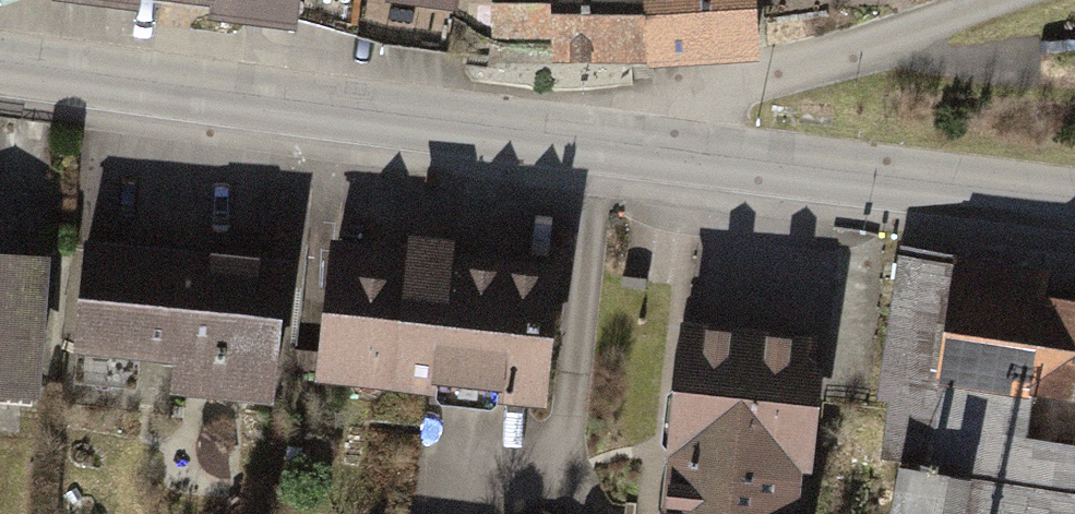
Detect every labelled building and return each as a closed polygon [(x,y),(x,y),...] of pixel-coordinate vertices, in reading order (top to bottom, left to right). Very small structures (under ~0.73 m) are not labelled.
[(255,31),(260,0),(57,0),(255,31)] [(366,8),(437,12),(438,0),(367,0),(366,8)] [(499,38),(558,37),(558,56),(748,54),(747,0),(498,0),(499,38)] [(250,388),(266,242),(67,221),(51,367),(250,388)] [(516,246),(298,226),(286,365),(503,385),(516,246)] [(0,250),(0,386),(13,387),(21,252),(0,250)] [(891,254),(879,511),(901,513),(1074,513),(1074,286),(891,254)] [(638,315),(614,513),(772,513),(793,334),(638,315)]
